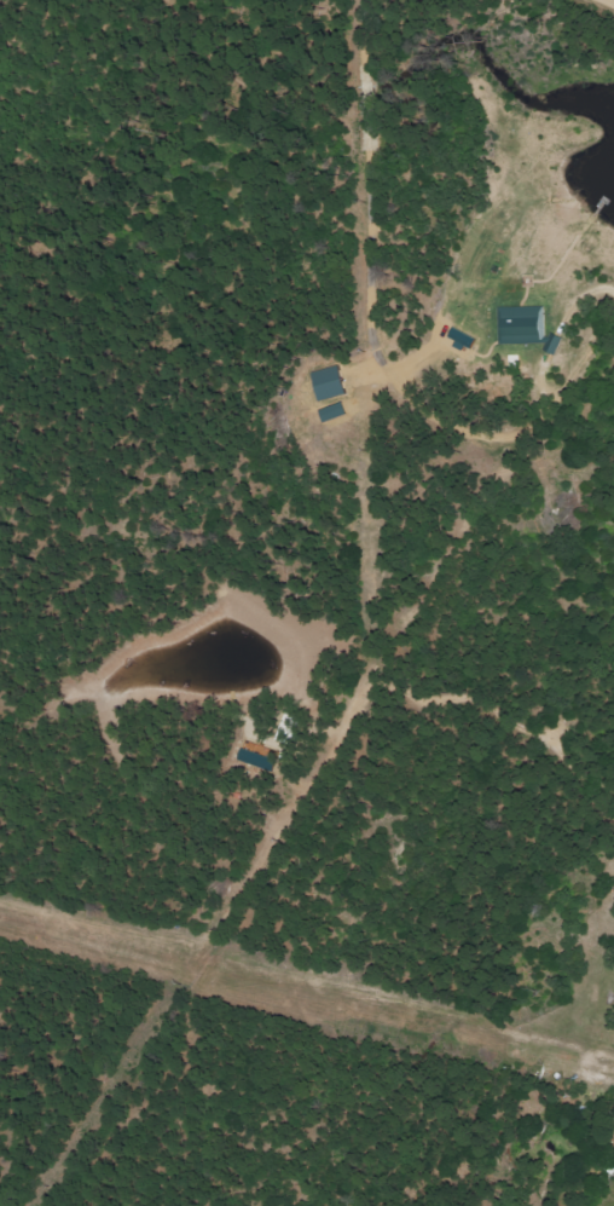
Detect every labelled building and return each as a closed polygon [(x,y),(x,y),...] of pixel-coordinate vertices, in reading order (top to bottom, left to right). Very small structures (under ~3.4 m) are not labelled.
[(547,344),(546,307),(503,308),(503,345),(547,344)] [(316,374),(324,403),(352,394),(343,366),(316,374)]
